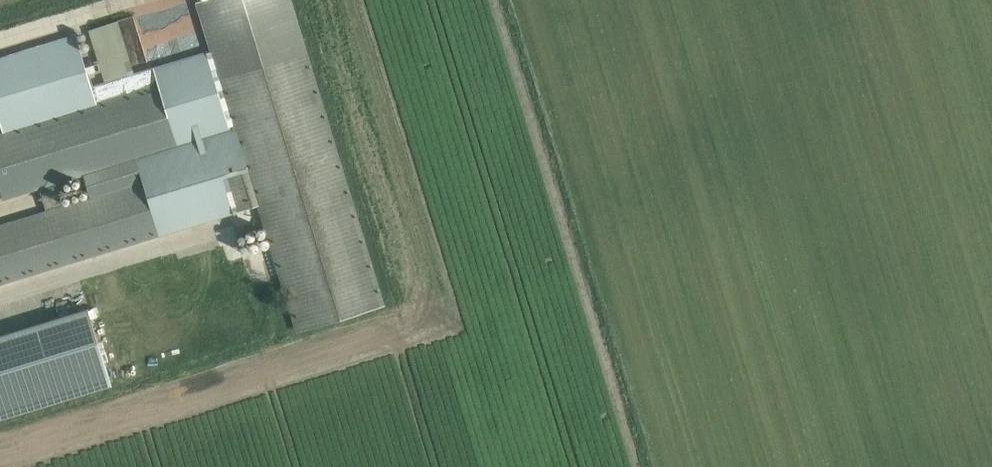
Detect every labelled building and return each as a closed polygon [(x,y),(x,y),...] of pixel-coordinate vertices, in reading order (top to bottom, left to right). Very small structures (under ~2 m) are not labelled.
[(297,332),(386,305),(308,49),(293,0),(198,0),(196,1),(219,77),(247,168),(227,174),(239,211),(258,204),(297,332)] [(3,199),(40,187),(47,210),(0,225),(0,284),(234,212),(210,136),(231,129),(207,52),(93,87),(77,34),(0,58),(0,120),(4,132),(0,133),(0,188),(3,199)] [(0,334),(0,419),(112,385),(88,307),(0,334)]
